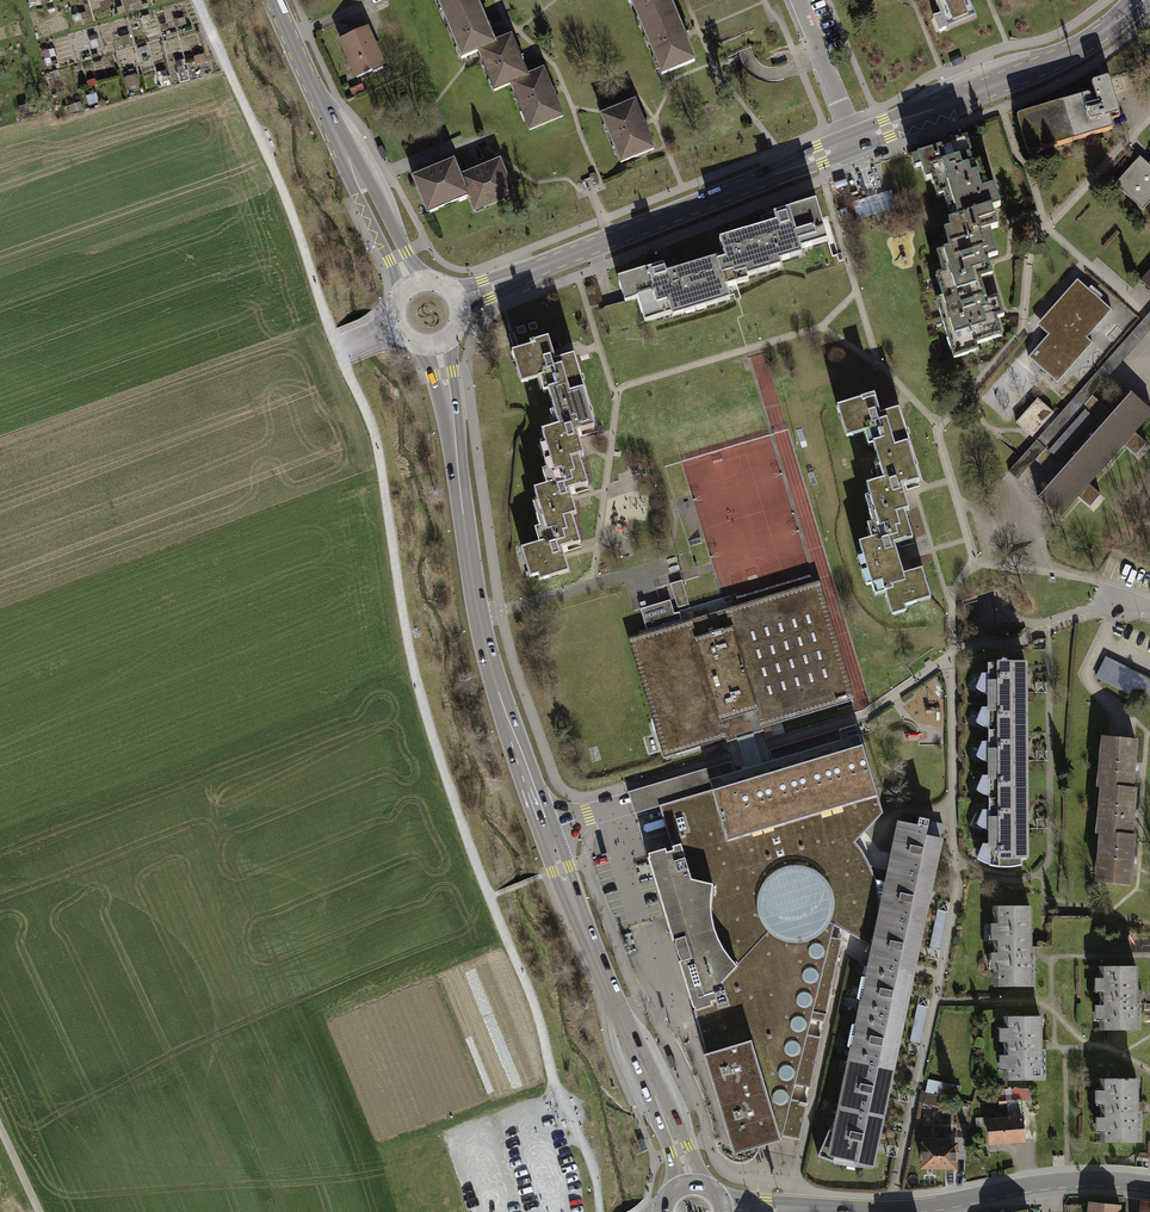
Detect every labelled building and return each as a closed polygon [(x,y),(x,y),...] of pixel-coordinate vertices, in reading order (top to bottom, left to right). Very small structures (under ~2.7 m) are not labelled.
[(448,26),(464,20),(461,12),(478,5),(476,0),(437,0),(448,26)] [(645,35),(661,28),(658,21),(675,14),(669,0),(631,0),(645,35)] [(942,17),(946,29),(947,30),(977,18),(969,0),(935,0),(942,17)] [(487,27),(478,5),(461,12),(464,20),(448,26),(462,59),(478,52),(481,58),(497,51),(494,44),(487,27)] [(661,28),(645,35),(662,74),(695,61),(685,37),(675,14),(658,21),(661,28)] [(946,29),(942,17),(937,19),(942,31),(946,29)] [(366,29),(341,40),(357,77),(372,71),(371,67),(381,63),(366,29)] [(497,51),(481,58),(494,91),(511,84),(513,90),(530,83),(527,76),(520,59),(511,37),(494,44),(497,51)] [(962,58),(951,63),(952,67),(963,63),(962,58)] [(513,90),(530,130),(563,116),(552,91),(543,69),(527,76),(530,83),(513,90)] [(1018,116),(1018,119),(1027,152),(1030,153),(1032,153),(1110,130),(1112,128),(1112,125),(1110,120),(1118,117),(1119,116),(1119,113),(1110,80),(1109,78),(1107,78),(1094,81),(1092,83),(1092,86),(1094,92),(1020,115),(1018,116)] [(634,102),(601,116),(621,163),(654,149),(634,102)] [(947,202),(953,200),(987,189),(979,163),(972,165),(969,157),(972,156),(967,138),(956,142),(940,147),(940,149),(918,155),(921,166),(923,170),(928,169),(931,178),(933,185),(934,185),(941,183),(944,195),(946,202),(947,202)] [(929,138),(918,142),(919,147),(931,142),(929,138)] [(387,157),(382,146),(377,149),(383,159),(387,157)] [(915,168),(921,166),(918,155),(912,158),(915,168)] [(1141,157),(1116,184),(1144,209),(1149,202),(1149,165),(1141,157)] [(514,195),(500,160),(481,168),(459,177),(467,196),(474,211),(514,195)] [(467,196),(459,177),(453,161),(435,169),(413,178),(427,212),(467,196)] [(926,179),(931,178),(928,169),(923,170),(926,179)] [(937,197),(944,195),(941,183),(934,185),(937,197)] [(951,228),(955,240),(989,229),(997,227),(995,221),(991,209),(1000,206),(994,187),(987,189),(953,200),(957,212),(958,218),(949,221),(951,228)] [(953,200),(947,202),(950,214),(957,212),(953,200)] [(719,240),(723,252),(735,248),(737,256),(739,255),(746,276),(747,276),(746,272),(780,262),(791,258),(789,253),(801,249),(813,246),(812,240),(826,236),(816,201),(786,210),(787,211),(776,215),(774,215),(777,228),(772,229),(748,236),(746,233),(746,232),(719,240)] [(765,227),(746,233),(748,236),(772,229),(777,228),(774,215),(776,215),(776,212),(762,216),(765,227)] [(945,230),(949,242),(955,240),(951,228),(945,230)] [(943,274),(947,285),(963,280),(965,289),(981,285),(980,279),(992,276),(990,268),(988,261),(985,261),(984,259),(997,255),(989,229),(955,240),(949,242),(948,242),(950,249),(944,251),(947,262),(941,264),(940,264),(943,274)] [(828,241),(826,236),(812,240),(813,246),(828,241)] [(736,279),(746,276),(739,255),(737,256),(735,248),(723,252),(724,256),(725,260),(672,276),(667,278),(663,265),(660,266),(649,270),(648,269),(617,278),(621,291),(622,291),(625,302),(633,299),(633,300),(637,298),(644,323),(657,319),(656,313),(670,309),(671,312),(728,295),(726,288),(737,285),(736,279)] [(802,255),(801,249),(789,253),(791,258),(802,255)] [(938,253),(941,264),(947,262),(944,251),(938,253)] [(725,260),(724,256),(677,271),(674,259),(659,264),(660,266),(663,265),(667,278),(672,276),(725,260)] [(781,267),(780,262),(746,272),(747,276),(746,276),(736,279),(737,285),(749,281),(747,277),(781,267)] [(1141,282),(1149,289),(1149,272),(1141,282)] [(937,276),(941,287),(947,285),(943,274),(937,276)] [(1112,310),(1077,279),(1067,291),(1072,296),(1043,330),(1048,335),(1028,357),(1057,382),(1093,343),(1087,338),(1112,310)] [(986,300),(981,285),(965,289),(963,280),(947,285),(941,287),(940,287),(943,297),(946,307),(940,309),(939,309),(954,358),(968,354),(966,347),(976,344),(991,340),(991,339),(989,333),(999,330),(1000,330),(996,318),(1004,316),(1001,306),(998,298),(984,302),(983,300),(986,300)] [(1072,296),(1067,291),(1037,325),(1043,330),(1072,296)] [(730,300),(728,295),(671,312),(670,309),(656,313),(657,319),(671,314),(672,317),(730,300)] [(937,299),(940,309),(946,307),(943,297),(937,299)] [(612,326),(640,319),(636,300),(608,306),(612,326)] [(1009,472),(1018,480),(1036,460),(1093,396),(1149,330),(1149,312),(1009,472)] [(1001,336),(999,330),(989,333),(991,339),(1001,336)] [(548,392),(551,402),(571,397),(570,395),(580,391),(584,390),(574,356),(555,361),(553,354),(548,338),(530,344),(531,347),(512,352),(517,369),(522,367),(526,382),(527,382),(539,378),(544,377),(548,392)] [(966,347),(968,354),(978,351),(976,344),(966,347)] [(521,383),(526,382),(522,367),(517,369),(521,383)] [(543,393),(548,392),(544,377),(539,378),(543,393)] [(582,397),(580,391),(570,395),(571,397),(551,402),(554,412),(559,426),(553,428),(541,431),(545,442),(549,458),(562,454),(564,462),(579,457),(584,456),(579,439),(577,433),(594,428),(585,396),(582,397)] [(1131,393),(1113,414),(1093,396),(1036,460),(1057,478),(1038,499),(1059,517),(1077,497),(1090,508),(1101,496),(1088,484),(1123,445),(1136,456),(1147,444),(1134,433),(1149,415),(1149,410),(1131,393)] [(873,445),(877,455),(895,450),(894,448),(909,444),(899,409),(880,415),(878,409),(874,396),(837,407),(841,419),(846,418),(852,436),(864,432),(869,431),(873,445)] [(1053,413),(1038,399),(1016,423),(1032,437),(1053,413)] [(549,413),(553,428),(559,426),(554,412),(549,413)] [(846,418),(841,419),(847,437),(852,436),(846,418)] [(869,431),(864,432),(869,447),(873,445),(869,431)] [(540,444),(545,459),(549,458),(545,442),(540,444)] [(910,445),(909,444),(894,448),(895,450),(877,455),(880,466),(884,480),(879,481),(866,485),(870,496),(874,510),(869,512),(868,512),(869,513),(887,507),(889,515),(909,509),(904,493),(902,487),(919,482),(910,450),(907,451),(906,446),(910,445)] [(588,485),(579,457),(564,462),(562,454),(549,458),(545,459),(544,459),(547,469),(551,484),(546,485),(534,489),(537,500),(542,515),(554,511),(557,519),(572,514),(576,513),(571,498),(569,491),(588,485)] [(875,467),(879,481),(884,480),(880,466),(875,467)] [(542,471),(546,485),(551,484),(547,469),(542,471)] [(865,498),(869,512),(874,510),(870,496),(865,498)] [(532,501),(537,516),(542,515),(537,500),(532,501)] [(862,554),(867,569),(899,559),(897,553),(894,544),(913,539),(905,511),(909,510),(909,509),(889,515),(887,507),(869,513),(872,523),(876,538),(871,539),(859,543),(862,554)] [(580,543),(572,514),(557,519),(554,511),(542,515),(537,516),(536,517),(539,527),(544,541),(539,543),(526,547),(532,565),(527,566),(526,566),(529,577),(537,575),(539,580),(569,571),(564,556),(562,548),(580,543)] [(867,525),(871,539),(876,538),(872,523),(867,525)] [(535,529),(539,543),(544,541),(539,527),(535,529)] [(521,548),(527,566),(532,565),(526,547),(521,548)] [(867,569),(862,554),(857,555),(862,571),(867,569)] [(901,568),(899,559),(867,569),(871,584),(875,595),(885,592),(890,610),(931,598),(922,569),(903,574),(901,568)] [(867,569),(862,571),(866,586),(871,584),(867,569)] [(689,604),(681,580),(670,584),(678,608),(689,604)] [(640,637),(635,638),(670,754),(676,752),(677,755),(713,744),(712,741),(737,734),(739,733),(740,736),(745,734),(749,733),(748,732),(751,731),(763,727),(850,701),(814,583),(727,609),(723,598),(679,611),(679,612),(674,614),(670,600),(640,609),(646,630),(639,632),(640,637)] [(989,728),(988,731),(1025,731),(1025,687),(1025,663),(1007,662),(1006,660),(997,663),(997,664),(988,664),(988,674),(982,674),(976,688),(982,692),(988,695),(988,708),(982,708),(976,722),(983,726),(989,728)] [(1105,660),(1097,677),(1149,703),(1149,682),(1105,660)] [(856,724),(778,747),(781,758),(843,740),(851,737),(859,735),(856,724)] [(742,751),(747,768),(761,764),(756,747),(751,731),(748,732),(749,733),(745,734),(740,736),(739,733),(737,734),(742,751)] [(1026,756),(1025,731),(988,731),(988,742),(982,742),(976,756),(982,760),(989,763),(989,776),(982,776),(977,790),(982,794),(989,796),(989,799),(1026,799),(1026,756)] [(834,926),(869,944),(871,940),(873,936),(874,932),(876,927),(877,923),(878,919),(878,917),(878,914),(879,908),(879,902),(879,897),(878,891),(877,886),(876,881),(874,877),(873,872),(871,870),(870,866),(868,861),(867,859),(865,856),(864,854),(862,850),(855,842),(883,813),(878,796),(859,735),(851,737),(843,740),(781,758),(778,747),(769,750),(772,761),(774,768),(775,771),(755,777),(712,790),(668,803),(680,845),(672,847),(673,851),(667,853),(666,849),(648,855),(649,858),(648,858),(673,941),(675,940),(675,946),(677,952),(679,956),(681,961),(679,961),(693,1008),(707,1053),(703,1054),(711,1079),(718,1104),(726,1129),(733,1154),(781,1140),(780,1135),(781,1135),(800,1139),(808,1102),(791,1099),(795,1084),(811,1088),(821,1037),(808,1034),(811,1020),(825,1022),(840,948),(830,945),(832,935),(834,926)] [(1101,786),(1105,787),(1131,789),(1133,767),(1135,741),(1106,738),(1104,757),(1102,757),(1101,775),(1102,776),(1101,786)] [(747,768),(709,779),(712,790),(755,777),(775,771),(774,768),(772,761),(761,764),(747,768)] [(634,813),(668,803),(712,790),(709,779),(706,768),(628,792),(634,813)] [(1100,833),(1104,834),(1130,836),(1132,814),(1135,790),(1131,789),(1105,787),(1103,801),(1102,801),(1100,819),(1102,819),(1100,833)] [(1026,824),(1026,799),(989,799),(989,811),(983,810),(976,824),(980,827),(983,828),(989,831),(989,844),(983,845),(977,858),(983,862),(989,864),(989,865),(997,867),(1005,868),(1013,867),(1022,865),(1021,859),(1026,859),(1026,824)] [(900,822),(890,870),(932,879),(937,855),(941,839),(940,839),(943,825),(929,822),(929,821),(919,818),(918,826),(900,822)] [(1134,836),(1130,836),(1104,834),(1103,844),(1101,844),(1100,862),(1101,863),(1099,882),(1129,884),(1131,860),(1134,836)] [(878,914),(878,917),(922,927),(927,903),(932,879),(890,870),(870,866),(871,870),(873,872),(874,877),(876,881),(877,886),(878,891),(879,897),(879,902),(879,908),(878,914)] [(1030,908),(995,908),(995,924),(995,940),(995,954),(995,969),(995,986),(1033,985),(1033,956),(1030,956),(1030,908)] [(940,951),(948,911),(938,909),(929,949),(940,951)] [(871,960),(870,965),(912,974),(913,969),(917,950),(922,927),(878,917),(878,919),(877,923),(876,927),(874,932),(873,936),(871,940),(869,944),(868,945),(875,947),(874,953),(873,952),(871,960)] [(863,1000),(860,1012),(902,1022),(907,998),(912,974),(870,965),(867,978),(863,977),(858,999),(863,1000)] [(1136,968),(1101,968),(1101,976),(1101,992),(1101,1005),(1101,1021),(1101,1029),(1140,1029),(1139,1000),(1136,1000),(1136,968)] [(909,1044),(920,1046),(928,1007),(918,1004),(909,1044)] [(853,1047),(850,1060),(892,1069),(897,1045),(902,1022),(860,1012),(857,1025),(853,1024),(848,1046),(853,1047)] [(1040,1018),(1005,1018),(1005,1026),(1005,1042),(1006,1055),(1006,1071),(1006,1079),(1044,1079),(1044,1050),(1040,1050),(1040,1018)] [(677,1067),(672,1056),(667,1058),(672,1069),(677,1067)] [(843,1095),(840,1108),(867,1113),(866,1117),(882,1120),(887,1093),(892,1069),(850,1060),(848,1073),(851,1074),(847,1095),(843,1095)] [(851,1074),(848,1073),(843,1095),(847,1095),(851,1074)] [(1124,1080),(1102,1080),(1102,1088),(1102,1104),(1102,1117),(1102,1133),(1102,1141),(1140,1141),(1140,1111),(1137,1111),(1137,1080),(1128,1080),(1128,1079),(1124,1079),(1124,1080)] [(928,1080),(926,1091),(940,1094),(958,1098),(961,1086),(928,1080)] [(1021,1100),(1021,1101),(1031,1100),(1031,1088),(999,1091),(999,1102),(1001,1102),(1021,1100)] [(921,1090),(919,1101),(937,1105),(940,1094),(926,1091),(921,1090)] [(989,1120),(991,1142),(1024,1140),(1021,1101),(1021,1100),(1001,1102),(1001,1107),(1007,1107),(1008,1119),(989,1120)] [(830,1129),(818,1155),(826,1159),(834,1161),(835,1156),(843,1159),(842,1164),(847,1164),(848,1159),(856,1161),(856,1166),(864,1167),(872,1167),(876,1148),(882,1120),(866,1117),(867,1113),(840,1108),(838,1120),(841,1121),(839,1132),(835,1131),(830,1129)] [(642,1151),(647,1149),(643,1138),(638,1140),(642,1151)] [(923,1144),(922,1167),(955,1168),(956,1145),(923,1144)] [(1091,1203),(1090,1211),(1118,1211),(1118,1206),(1091,1203)]
